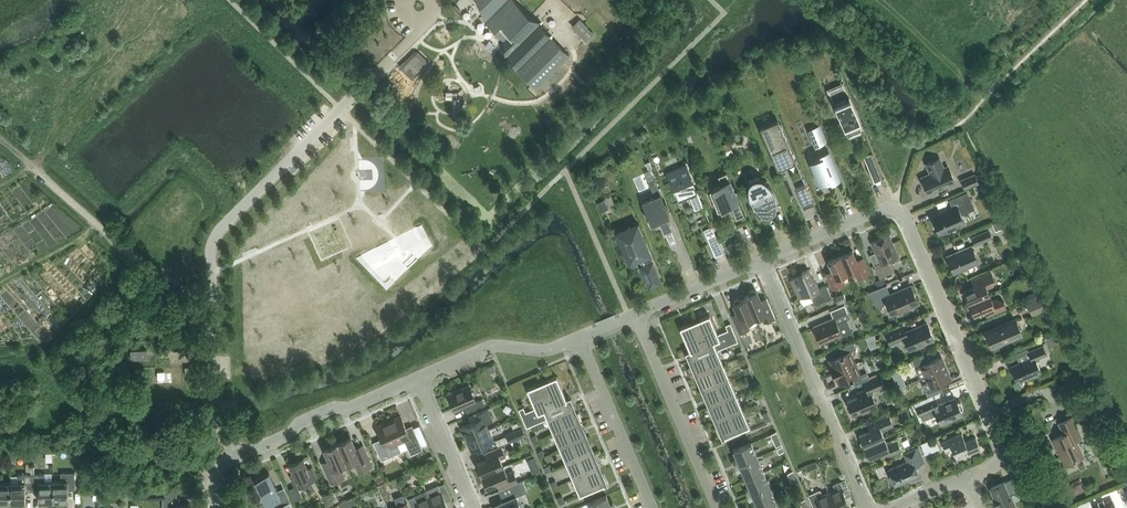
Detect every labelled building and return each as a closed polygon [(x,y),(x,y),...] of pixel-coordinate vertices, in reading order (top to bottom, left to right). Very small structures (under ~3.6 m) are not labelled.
[(173,4),(176,9),(183,5),(179,0),(178,0),(173,4)] [(193,15),(203,4),(198,0),(188,0),(183,6),(193,15)] [(515,0),(476,0),(514,37),(519,43),(507,55),(531,79),(538,86),(570,54),(533,18),(515,0)] [(579,19),(572,26),(583,38),(591,30),(579,19)] [(416,53),(401,68),(411,77),(426,63),(416,53)] [(828,90),(849,138),(863,132),(842,84),(828,90)] [(793,160),(776,118),(758,125),(776,167),(793,160)] [(824,136),(820,126),(812,129),(817,139),(824,136)] [(733,152),(727,139),(721,142),(726,155),(733,152)] [(822,184),(838,178),(827,152),(811,159),(822,184)] [(878,168),(872,153),(864,156),(870,172),(878,168)] [(622,157),(615,160),(618,165),(625,162),(622,157)] [(930,169),(932,173),(922,177),(929,194),(955,182),(948,166),(944,167),(939,158),(926,163),(929,169),(930,169)] [(679,199),(689,194),(695,209),(703,206),(686,165),(668,172),(679,199)] [(718,176),(722,184),(709,189),(718,209),(730,204),(736,218),(744,214),(726,172),(718,176)] [(974,172),(960,179),(964,188),(979,182),(979,181),(983,180),(980,172),(975,174),(974,172)] [(749,180),(750,181),(748,189),(749,197),(752,204),(756,210),(776,202),(774,194),(771,187),(766,181),(759,177),(759,176),(749,180)] [(658,217),(664,232),(671,229),(665,214),(669,212),(655,179),(654,179),(655,183),(650,185),(655,197),(644,202),(644,201),(643,201),(647,210),(645,211),(647,219),(650,218),(651,220),(658,217)] [(986,182),(981,184),(985,193),(990,190),(989,189),(990,188),(987,183),(986,183),(986,182)] [(814,204),(805,183),(795,187),(804,208),(814,204)] [(932,217),(933,219),(931,219),(934,225),(936,224),(939,232),(953,226),(954,227),(962,224),(961,222),(964,221),(961,214),(974,208),(967,192),(950,200),(953,208),(932,217)] [(610,208),(606,198),(597,202),(602,212),(610,208)] [(639,223),(617,232),(623,245),(621,245),(628,262),(639,257),(643,266),(640,267),(648,286),(661,281),(641,235),(643,234),(639,223)] [(712,226),(704,229),(710,244),(718,241),(712,226)] [(988,228),(970,236),(974,244),(992,237),(988,228)] [(898,256),(888,234),(871,241),(880,262),(874,264),(880,277),(894,271),(889,260),(898,256)] [(739,240),(725,246),(729,254),(742,248),(739,240)] [(978,262),(971,246),(947,256),(954,272),(978,262)] [(840,255),(848,273),(854,270),(858,278),(869,273),(864,260),(858,262),(852,250),(840,255)] [(841,275),(848,273),(840,255),(828,260),(833,273),(827,275),(833,288),(845,283),(841,275)] [(812,298),(815,304),(832,297),(826,285),(818,288),(814,277),(812,278),(808,269),(801,272),(802,274),(791,279),(801,303),(812,298)] [(964,290),(969,302),(989,294),(987,288),(996,284),(991,272),(977,278),(979,284),(964,290)] [(887,284),(884,277),(876,280),(879,287),(887,284)] [(887,284),(879,287),(869,291),(869,292),(870,292),(876,306),(887,302),(892,314),(918,302),(911,285),(890,294),(886,285),(887,284)] [(744,296),(745,298),(754,318),(761,315),(764,322),(775,317),(767,297),(761,300),(757,291),(756,291),(754,289),(752,289),(750,290),(749,292),(749,294),(744,296)] [(848,300),(844,292),(837,295),(840,304),(848,300)] [(992,300),(989,294),(969,302),(971,307),(969,307),(972,315),(987,308),(990,314),(1006,308),(1001,296),(992,300)] [(1045,294),(1026,302),(1032,315),(1050,307),(1045,294)] [(747,321),(754,318),(745,298),(741,300),(739,298),(737,298),(735,299),(734,301),(734,303),(733,303),(737,313),(731,315),(739,333),(750,328),(747,321)] [(833,318),(813,326),(820,343),(853,329),(849,318),(851,317),(849,312),(848,312),(844,304),(830,311),(833,318)] [(691,361),(717,350),(739,340),(731,321),(727,323),(729,329),(718,334),(709,314),(680,327),(689,348),(686,349),(691,361)] [(1015,318),(986,331),(992,345),(1003,340),(1004,343),(1011,339),(1010,337),(1021,332),(1015,318)] [(903,325),(885,333),(890,344),(900,339),(902,341),(904,342),(906,342),(909,349),(934,339),(927,323),(906,332),(903,325)] [(1056,334),(1048,338),(1051,344),(1059,340),(1056,334)] [(830,366),(833,373),(855,363),(850,351),(856,349),(853,342),(837,349),(839,355),(829,360),(831,366),(830,366)] [(1031,357),(1011,366),(1018,382),(1027,378),(1027,377),(1041,372),(1035,359),(1046,354),(1042,346),(1029,351),(1031,357)] [(147,349),(131,350),(132,359),(147,358),(147,349)] [(730,379),(717,350),(691,361),(703,391),(730,379)] [(928,354),(912,360),(920,379),(926,376),(946,367),(941,356),(931,361),(928,354)] [(855,363),(833,373),(835,378),(837,378),(839,384),(850,379),(852,386),(869,378),(866,372),(860,374),(855,363)] [(497,371),(495,364),(489,366),(491,373),(497,371)] [(185,367),(185,376),(193,376),(193,366),(185,367)] [(928,382),(923,385),(928,397),(941,391),(938,384),(951,379),(946,367),(926,376),(928,382)] [(856,393),(858,396),(847,400),(853,415),(862,411),(863,413),(870,410),(869,408),(877,405),(872,395),(879,392),(877,389),(884,386),(879,375),(863,382),(866,388),(856,393)] [(536,409),(565,397),(556,376),(527,388),(536,409)] [(736,395),(730,379),(703,391),(710,406),(736,395)] [(469,385),(448,394),(455,410),(464,406),(467,412),(485,404),(482,398),(476,401),(469,385)] [(547,418),(553,433),(580,422),(569,395),(565,397),(536,409),(527,413),(524,406),(520,409),(528,427),(547,418)] [(743,410),(736,395),(710,406),(717,422),(743,410)] [(915,407),(919,415),(920,415),(922,421),(936,414),(940,423),(962,413),(961,410),(962,409),(963,407),(961,403),(959,402),(957,402),(956,399),(946,403),(946,401),(938,405),(935,398),(915,407)] [(461,426),(466,438),(488,429),(485,422),(492,419),(487,408),(468,416),(471,422),(461,426)] [(750,426),(743,410),(717,422),(724,440),(725,439),(723,437),(750,426)] [(859,433),(864,446),(884,437),(882,431),(894,426),(890,417),(888,413),(872,420),(875,426),(859,433)] [(395,420),(389,422),(398,443),(404,440),(411,454),(423,449),(412,425),(406,427),(401,415),(394,418),(395,420)] [(1064,434),(1052,439),(1056,447),(1058,447),(1066,464),(1082,457),(1074,440),(1081,437),(1072,417),(1058,422),(1064,434)] [(402,451),(398,443),(389,422),(383,425),(382,423),(376,426),(381,438),(373,442),(381,460),(402,451)] [(587,438),(580,422),(553,433),(561,450),(587,438)] [(495,426),(488,429),(466,438),(472,450),(493,441),(490,434),(497,431),(495,426)] [(522,428),(507,434),(510,441),(525,435),(522,428)] [(776,432),(771,434),(776,446),(781,444),(776,432)] [(980,447),(976,437),(965,441),(962,433),(941,441),(946,451),(952,448),(957,459),(970,453),(970,452),(980,447)] [(351,437),(338,443),(347,463),(354,460),(359,472),(372,466),(363,445),(356,448),(351,437)] [(887,443),(884,437),(864,446),(869,458),(885,451),(888,457),(902,451),(897,439),(887,443)] [(561,450),(567,464),(593,453),(587,438),(561,450)] [(938,438),(922,444),(926,453),(941,447),(938,438)] [(739,464),(757,457),(751,442),(733,449),(739,464)] [(340,466),(347,463),(338,443),(324,449),(329,460),(322,463),(331,483),(345,477),(340,466)] [(477,463),(482,475),(503,466),(500,458),(506,456),(501,445),(484,452),(487,458),(477,463)] [(908,461),(889,469),(895,485),(919,475),(915,465),(924,461),(918,448),(905,453),(908,461)] [(567,464),(573,479),(599,467),(593,453),(567,464)] [(763,470),(757,457),(739,464),(745,478),(763,470)] [(290,478),(294,487),(288,490),(293,502),(302,498),(298,487),(316,479),(311,469),(307,470),(302,459),(289,465),(294,476),(290,478)] [(808,466),(810,471),(818,468),(816,462),(808,466)] [(538,465),(530,469),(533,475),(541,472),(538,465)] [(503,466),(482,475),(487,487),(497,483),(500,489),(518,481),(513,471),(507,473),(503,466)] [(607,486),(599,467),(573,479),(580,494),(606,483),(607,486)] [(769,486),(763,470),(745,478),(752,493),(769,486)] [(80,486),(86,486),(86,471),(78,471),(79,486),(80,486)] [(61,481),(54,481),(54,501),(69,500),(68,489),(75,489),(74,472),(61,472),(61,481)] [(26,502),(26,495),(26,491),(32,490),(31,473),(18,474),(19,482),(11,482),(11,502),(26,502)] [(32,490),(39,490),(39,494),(39,501),(54,501),(54,481),(45,481),(45,473),(31,473),(32,490)] [(260,491),(261,499),(264,499),(267,505),(275,502),(278,507),(277,507),(294,507),(291,502),(285,488),(277,491),(269,473),(255,479),(260,491)] [(11,502),(11,482),(3,483),(2,474),(0,474),(0,502),(11,502)] [(385,482),(382,475),(377,477),(380,485),(385,482)] [(1000,507),(1014,507),(1010,499),(1013,498),(1011,494),(1027,487),(1021,475),(991,488),(1000,507)] [(835,507),(849,507),(850,507),(845,497),(851,495),(845,479),(833,484),(835,490),(829,493),(835,507)] [(505,500),(495,504),(496,507),(521,507),(516,496),(527,491),(523,480),(510,485),(513,491),(503,495),(505,500)] [(426,490),(434,507),(449,507),(446,501),(452,499),(445,483),(439,485),(438,484),(426,490)] [(752,493),(758,507),(759,507),(776,501),(769,486),(752,493)] [(426,490),(414,495),(414,496),(408,499),(412,507),(434,507),(426,490)] [(829,493),(822,495),(820,490),(808,495),(814,507),(820,507),(821,507),(835,507),(829,493)] [(339,503),(341,507),(346,507),(361,501),(358,495),(339,503)] [(591,507),(612,507),(606,495),(588,502),(591,507)] [(191,504),(180,505),(180,498),(162,498),(163,507),(191,507),(191,504)] [(331,499),(324,502),(326,507),(333,505),(331,499)]
